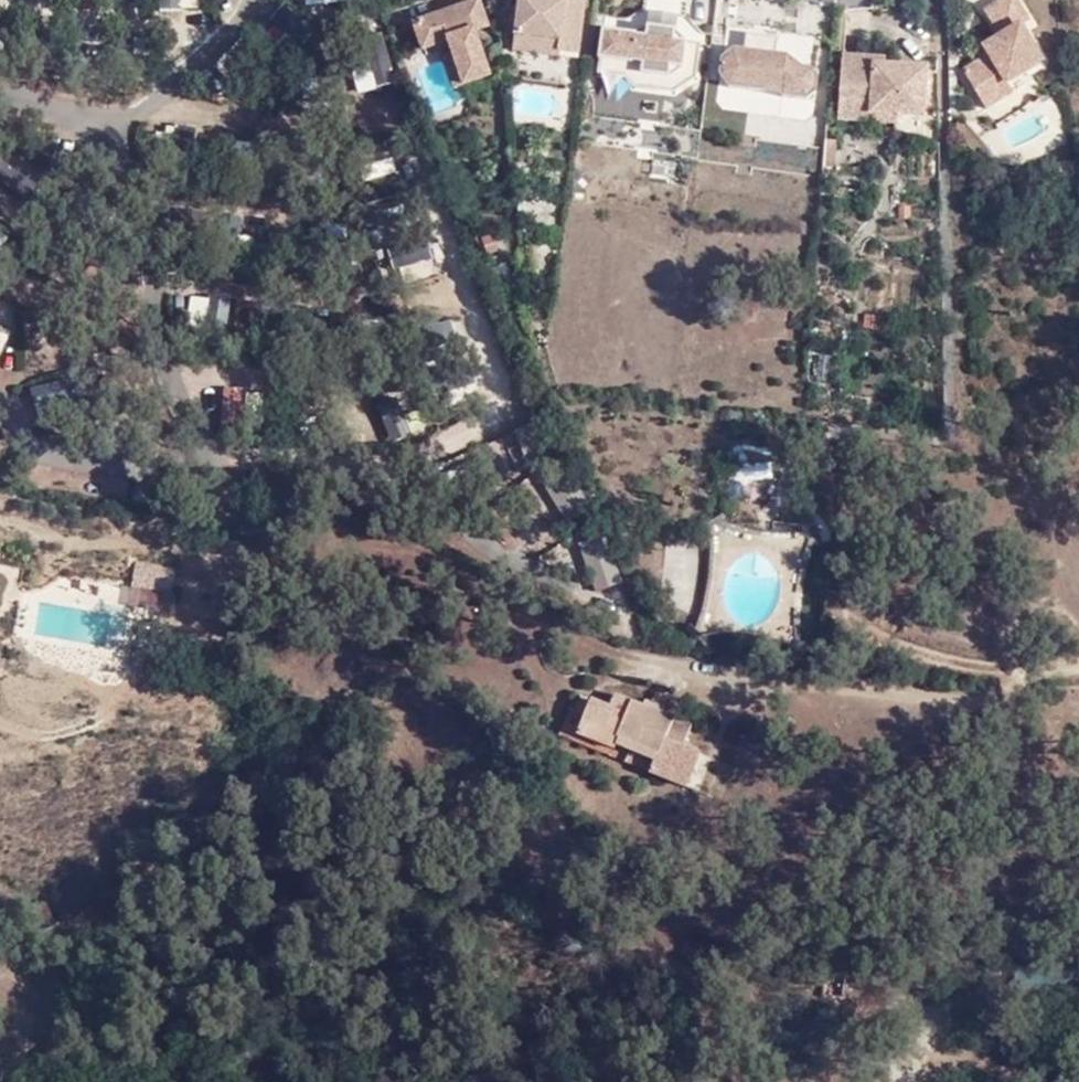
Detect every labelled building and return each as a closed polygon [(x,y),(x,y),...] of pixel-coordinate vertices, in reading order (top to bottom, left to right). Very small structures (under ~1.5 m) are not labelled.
[(551,0),(526,0),(522,36),(566,42),(565,53),(586,55),(591,0),(570,0),(570,3),(551,0)] [(1006,43),(994,50),(999,58),(972,74),(993,110),(1022,95),(1016,86),(1051,66),(1031,30),(1039,26),(1025,0),(1019,0),(996,13),(1012,40),(1015,45),(1009,48),(1006,43)] [(453,42),(457,54),(467,87),(494,79),(479,33),(487,31),(485,24),(490,22),(484,2),(418,25),(427,50),(453,42)] [(655,28),(682,31),(685,17),(657,13),(655,28)] [(783,34),(783,44),(752,39),(754,29),(731,27),(724,78),(732,90),(784,99),(784,101),(811,105),(818,99),(822,76),(819,76),(824,41),(783,34)] [(688,72),(693,43),(682,31),(655,28),(638,35),(609,30),(605,58),(606,58),(636,62),(644,72),(679,77),(688,72)] [(566,42),(522,36),(521,51),(564,57),(565,53),(566,42)] [(1012,40),(1006,43),(1009,48),(1015,45),(1012,40)] [(706,46),(693,43),(688,72),(679,77),(644,72),(636,62),(606,58),(605,72),(630,76),(640,87),(677,92),(701,79),(706,46)] [(467,87),(457,54),(448,58),(458,90),(467,87)] [(934,77),(892,73),(882,73),(882,64),(848,62),(845,108),(877,109),(877,119),(904,121),(930,123),(934,77)] [(882,73),(892,73),(892,65),(882,64),(882,73)] [(903,130),(904,121),(877,119),(877,109),(845,108),(844,126),(903,130)] [(690,728),(663,717),(643,709),(615,697),(610,710),(591,701),(577,736),(614,752),(617,745),(654,761),(649,775),(685,790),(700,755),(683,748),(690,728)] [(643,709),(663,717),(666,710),(645,702),(643,709)]
